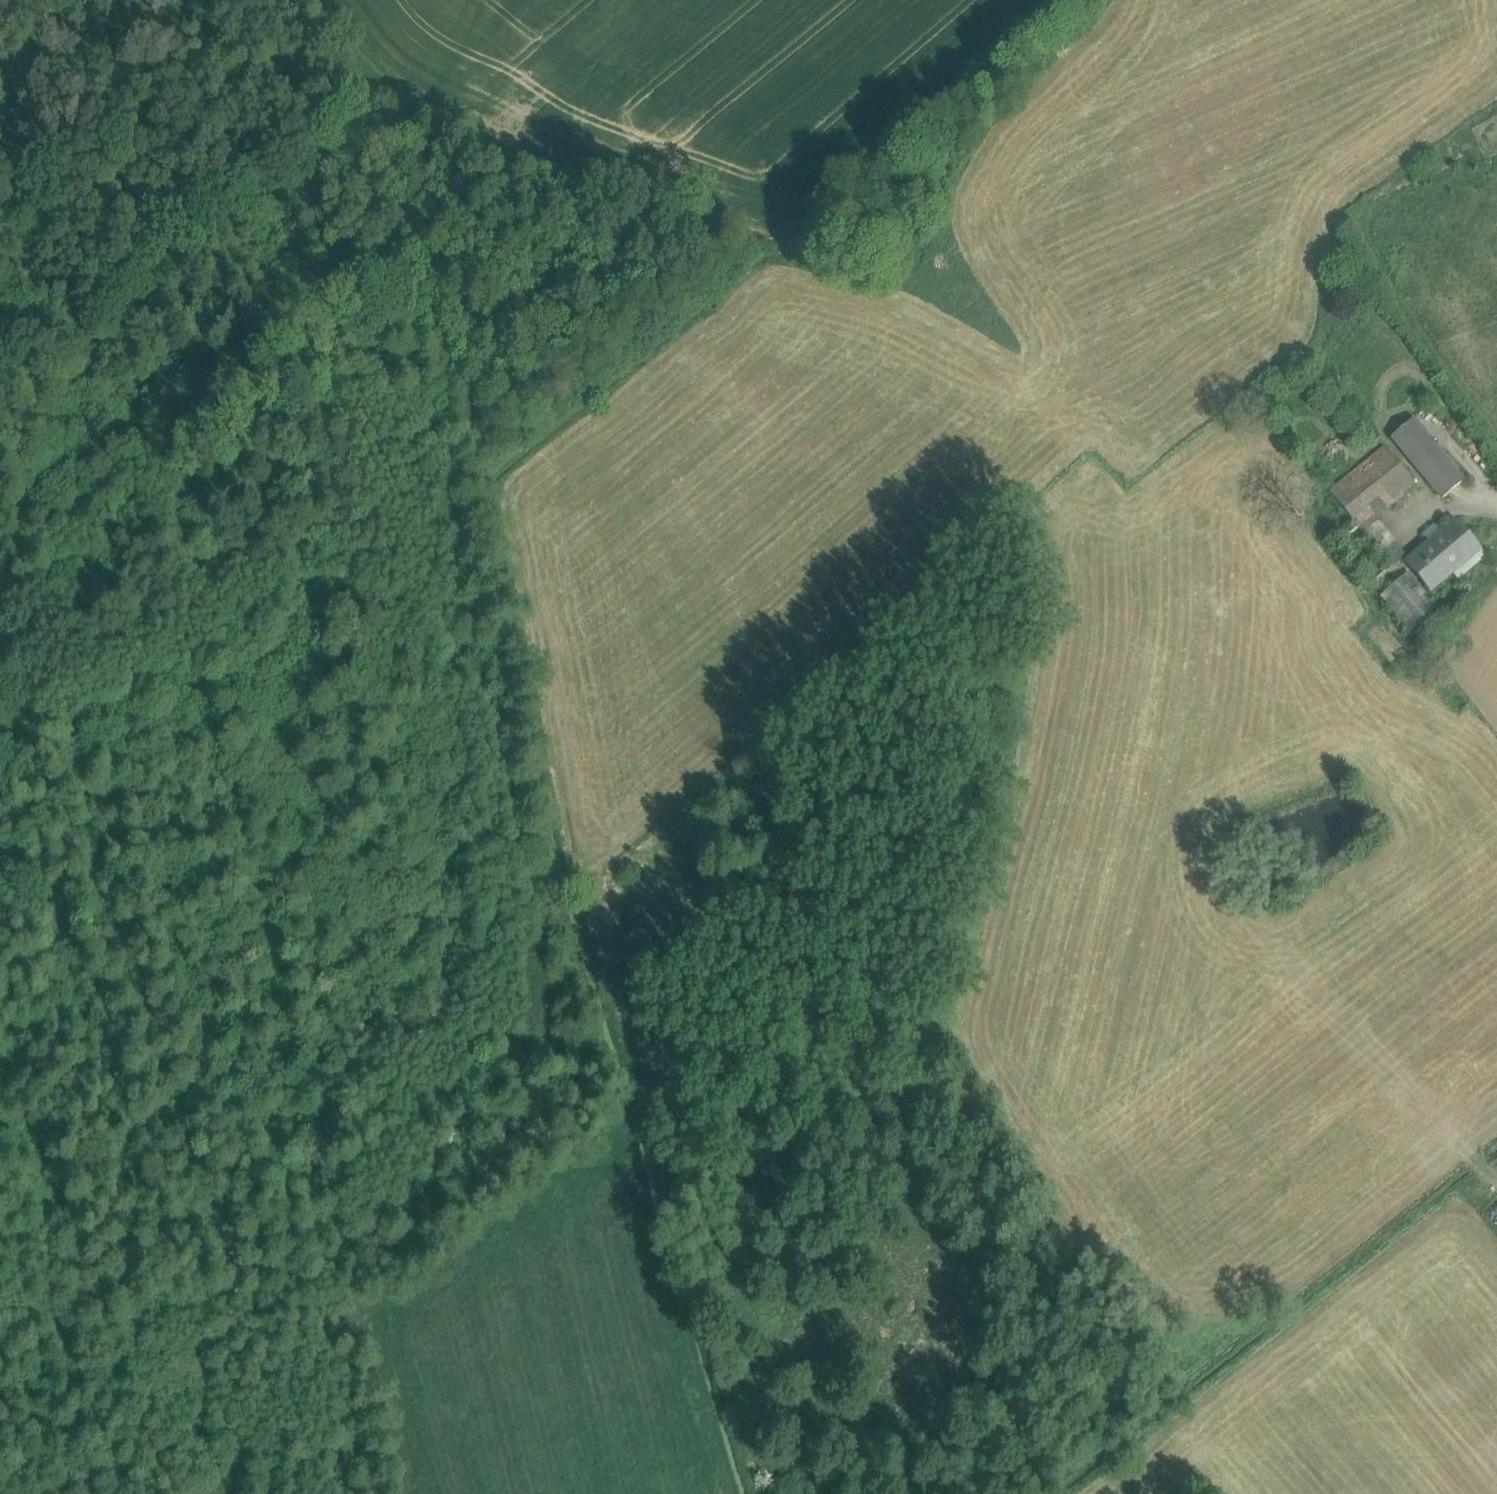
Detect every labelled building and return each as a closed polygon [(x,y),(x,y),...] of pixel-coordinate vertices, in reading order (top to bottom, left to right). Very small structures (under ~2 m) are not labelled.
[(1463,482),(1412,420),(1392,437),(1443,499),(1463,482)] [(1385,448),(1329,493),(1357,528),(1358,527),(1359,529),(1374,517),(1415,484),(1385,448)] [(1405,556),(1385,531),(1371,543),(1364,535),(1379,523),(1374,517),(1359,529),(1358,527),(1357,528),(1341,541),(1374,583),(1405,556)] [(1454,521),(1405,563),(1430,592),(1452,573),(1448,569),(1475,545),(1454,521)] [(1379,523),(1364,535),(1371,543),(1385,531),(1379,523)] [(1438,608),(1407,572),(1379,597),(1409,633),(1438,608)]
